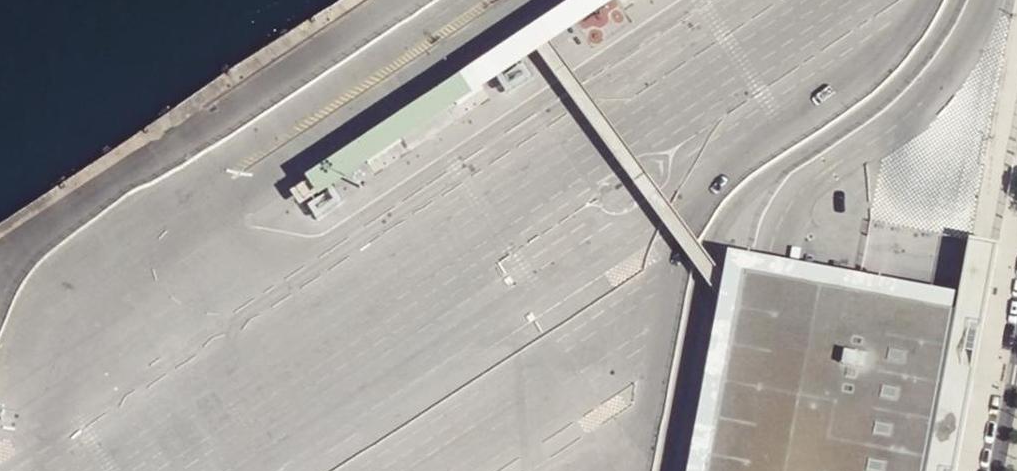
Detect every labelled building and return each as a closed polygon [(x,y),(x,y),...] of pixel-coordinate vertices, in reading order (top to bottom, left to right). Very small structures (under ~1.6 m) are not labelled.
[(688,470),(756,470),(790,283),(931,309),(901,470),(956,470),(997,245),(970,241),(959,296),(729,254),(722,290),(688,470)] [(790,283),(756,470),(901,470),(931,309),(790,283)]
